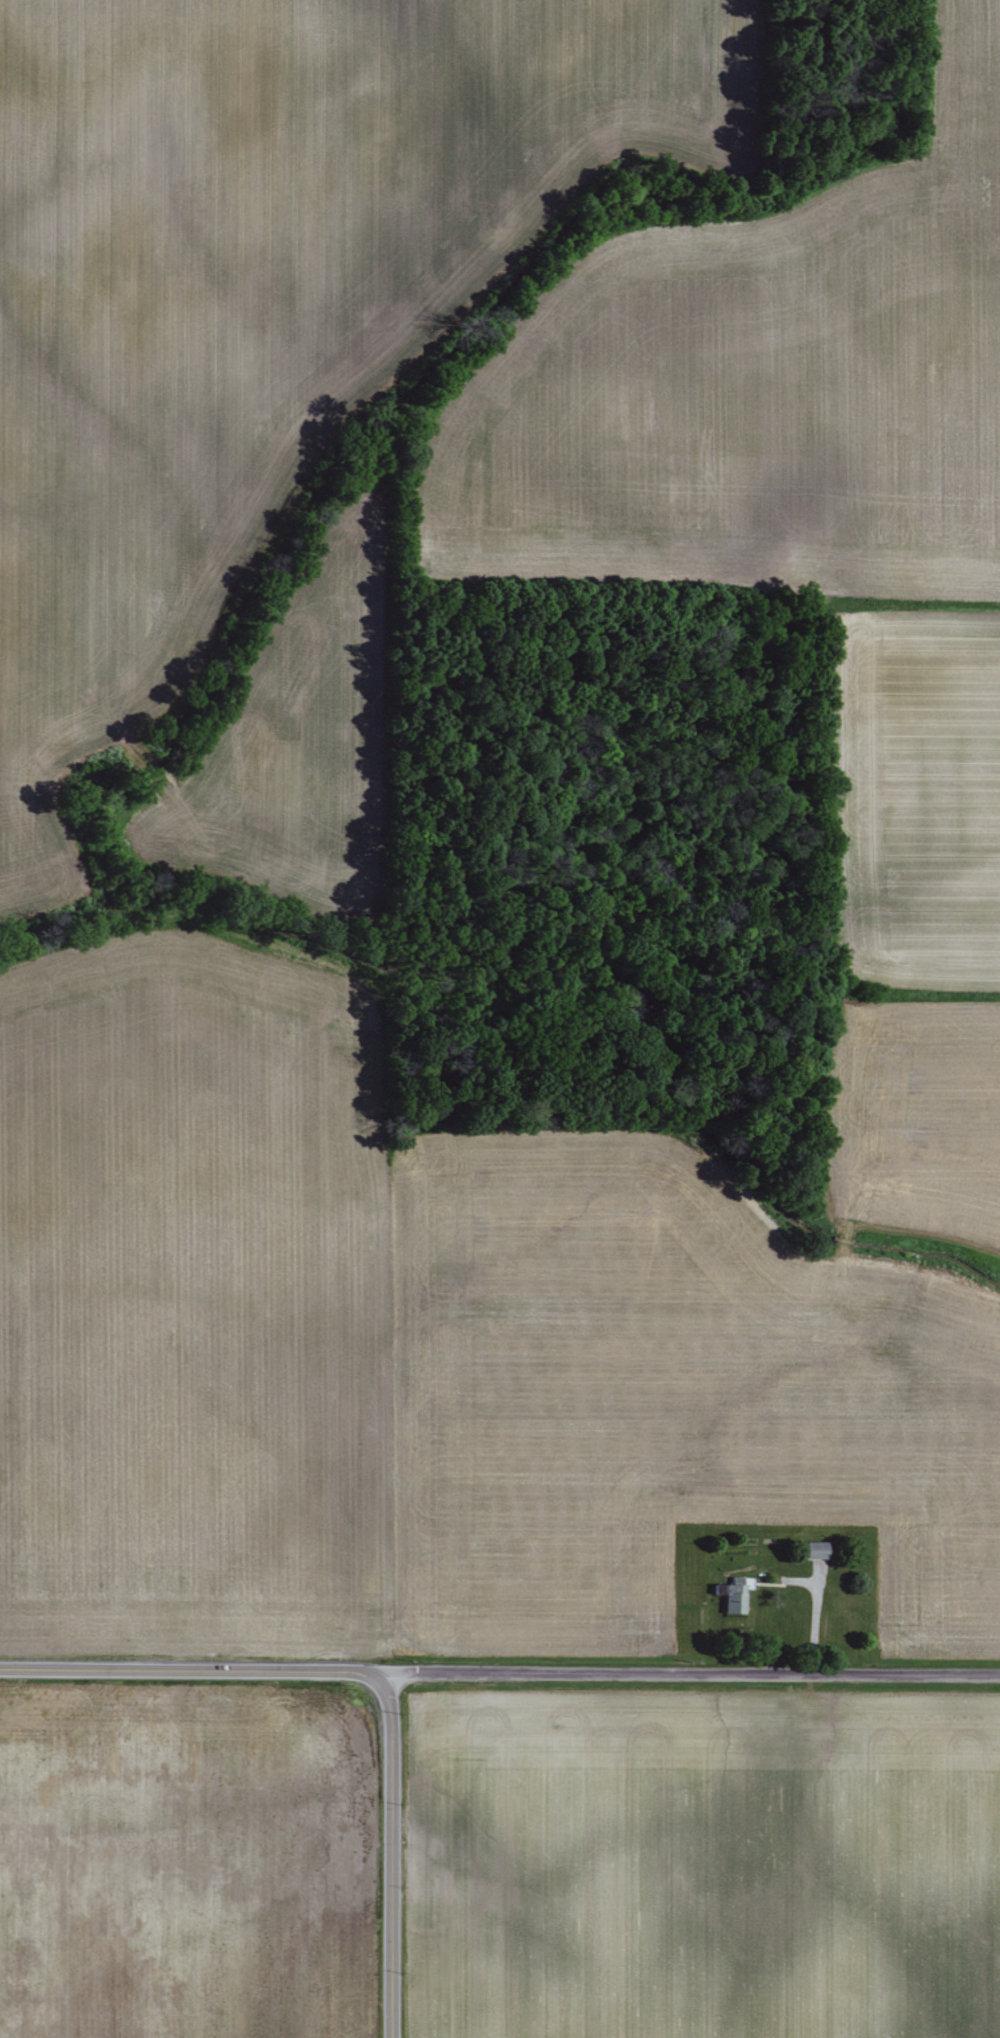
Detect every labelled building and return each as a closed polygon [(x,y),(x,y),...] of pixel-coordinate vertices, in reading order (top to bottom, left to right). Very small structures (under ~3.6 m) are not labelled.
[(807,1560),(829,1559),(829,1542),(806,1543),(807,1560)] [(754,1579),(732,1578),(732,1590),(726,1590),(725,1614),(748,1615),(749,1591),(754,1591),(754,1579)]
